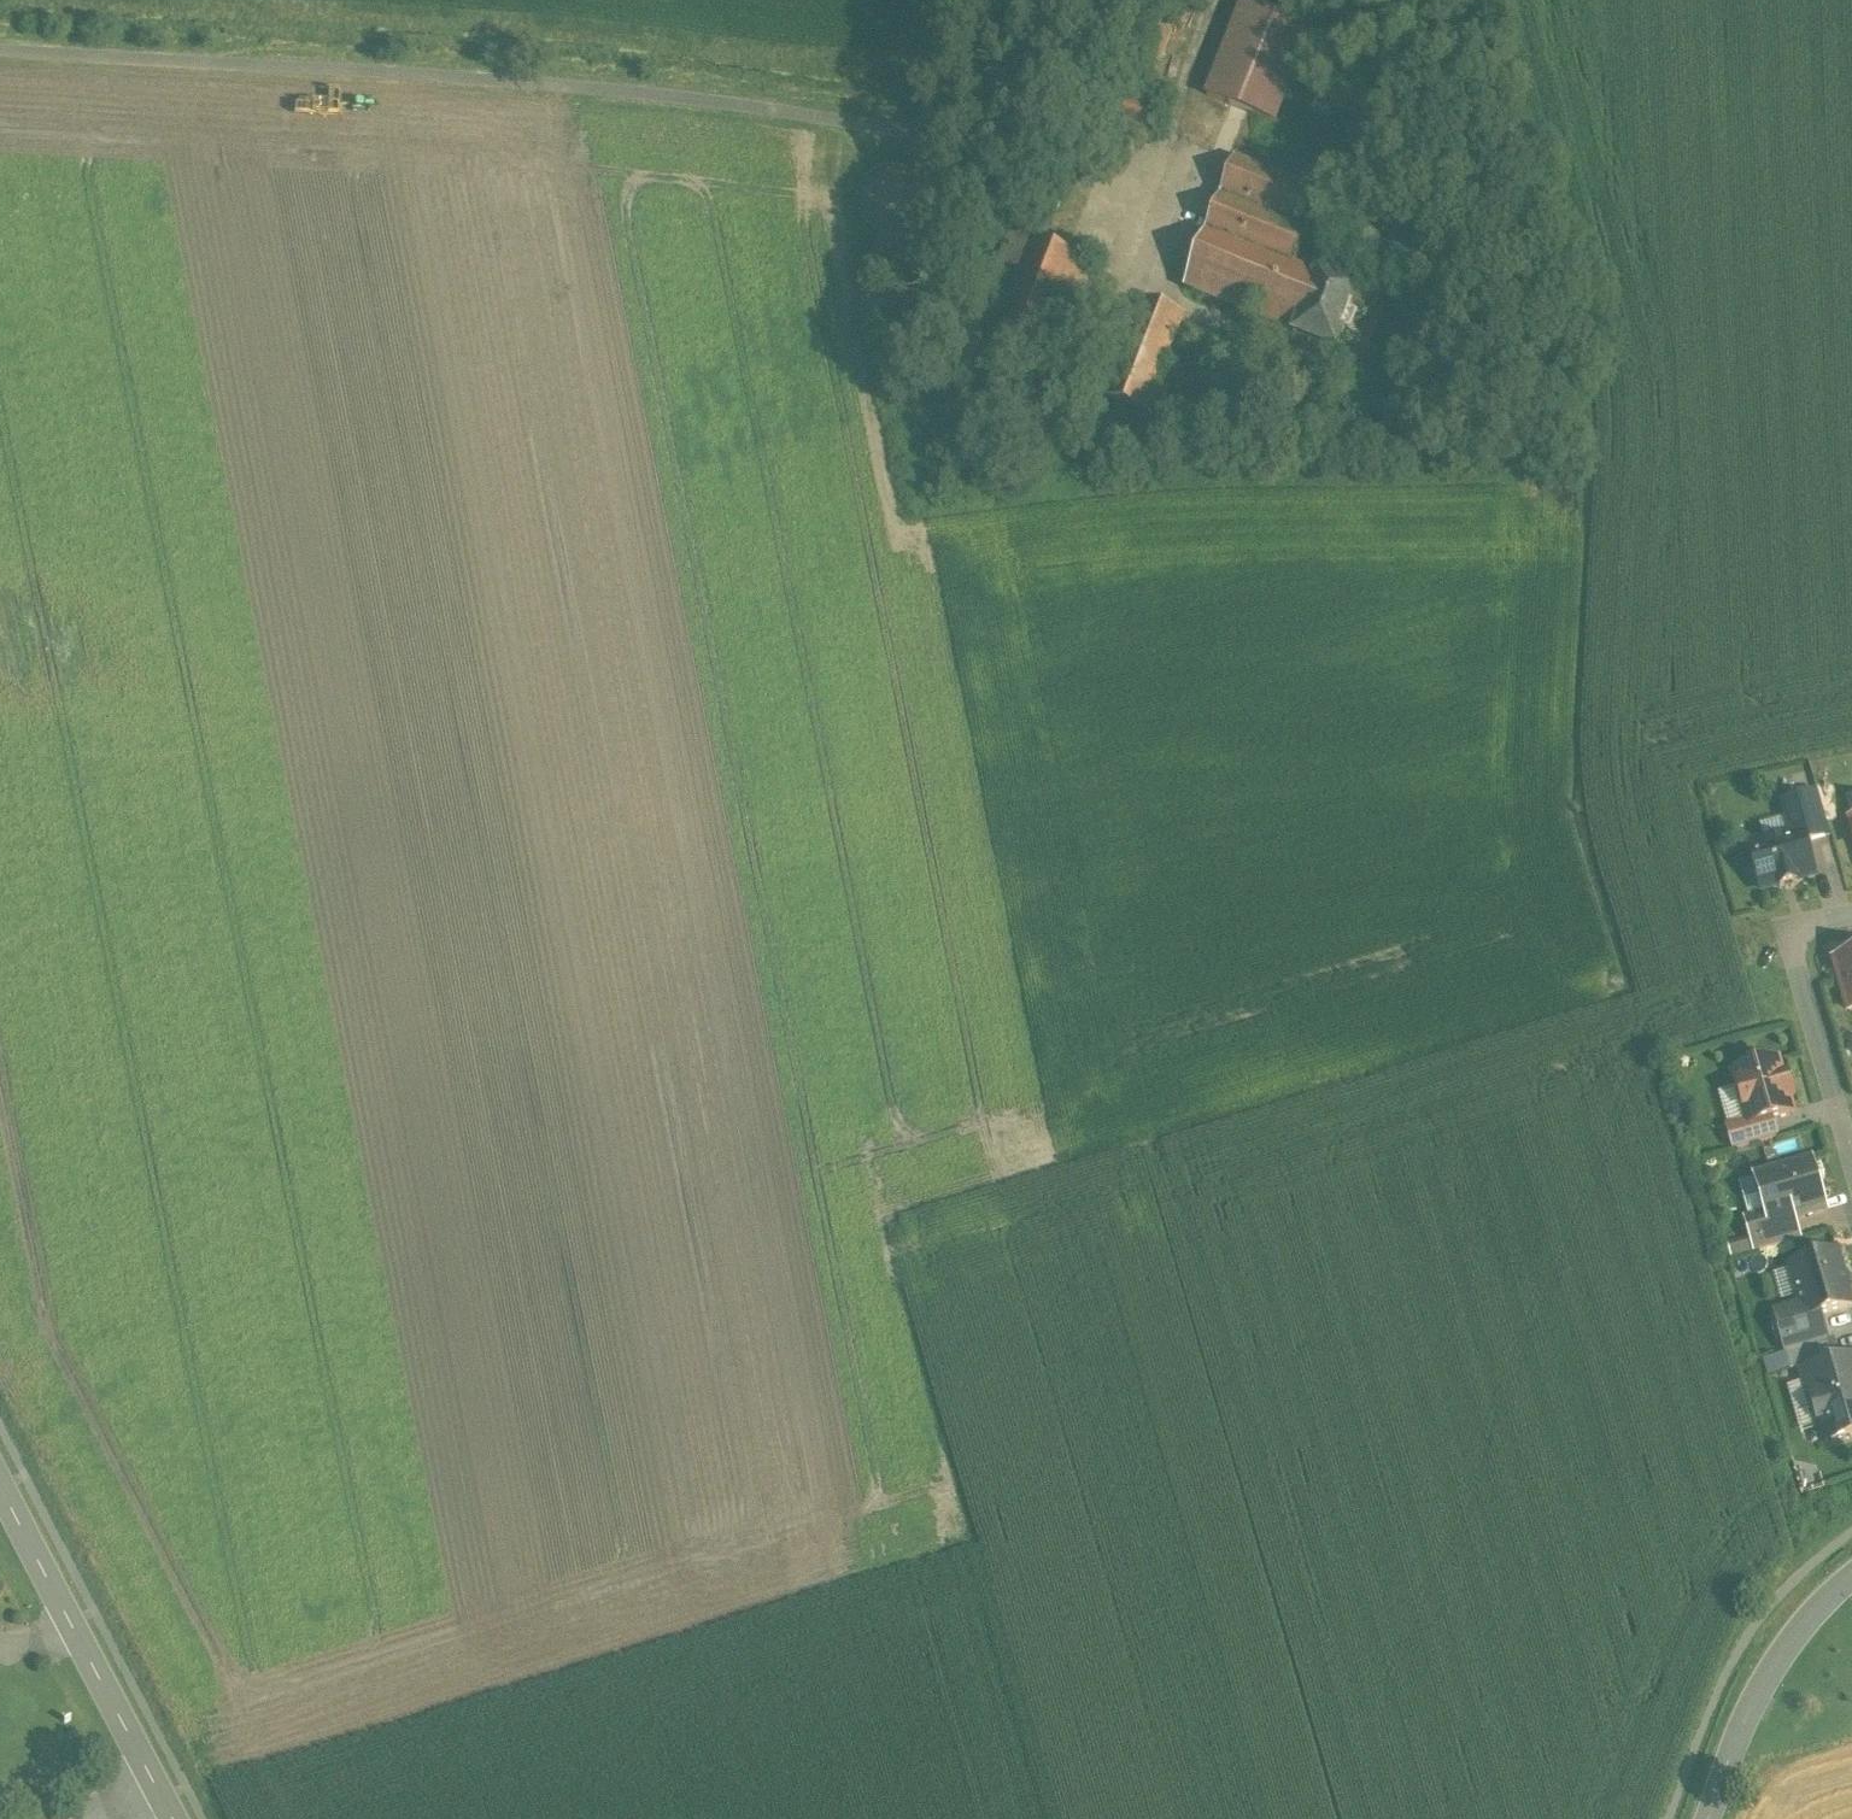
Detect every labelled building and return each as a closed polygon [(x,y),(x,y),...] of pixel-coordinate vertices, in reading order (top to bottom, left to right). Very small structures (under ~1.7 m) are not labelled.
[(1312,31),(1244,4),(1208,96),(1277,122),(1312,31)] [(1324,193),(1236,158),(1185,288),(1253,315),(1268,286),(1277,290),(1281,279),(1284,280),(1290,264),(1295,266),(1324,193)] [(1093,266),(1033,242),(989,355),(1050,378),(1093,266)] [(1295,266),(1290,264),(1284,280),(1281,279),(1277,290),(1268,286),(1253,315),(1296,333),(1295,334),(1337,350),(1361,290),(1318,274),(1317,275),(1295,266)] [(1185,313),(1144,298),(1106,396),(1146,412),(1185,313)] [(1818,793),(1784,803),(1794,836),(1802,833),(1805,842),(1830,835),(1818,793)] [(1794,836),(1750,848),(1754,862),(1751,867),(1753,874),(1758,877),(1762,890),(1779,885),(1779,888),(1798,882),(1797,880),(1814,875),(1805,842),(1802,833),(1794,836)] [(1835,960),(1850,1012),(1851,1011),(1851,955),(1835,960)] [(1777,1062),(1734,1074),(1749,1123),(1749,1125),(1771,1119),(1792,1113),(1788,1098),(1792,1097),(1786,1075),(1782,1076),(1777,1062)] [(1749,1123),(1729,1129),(1735,1151),(1777,1139),(1771,1119),(1749,1125),(1749,1123)] [(1811,1162),(1757,1177),(1767,1214),(1771,1225),(1792,1218),(1824,1209),(1811,1162)] [(1792,1218),(1771,1225),(1767,1214),(1747,1220),(1756,1251),(1759,1251),(1759,1252),(1796,1242),(1796,1240),(1798,1239),(1792,1218)] [(1791,1266),(1803,1308),(1806,1320),(1820,1315),(1851,1306),(1851,1305),(1838,1259),(1837,1253),(1791,1266)] [(1820,1315),(1806,1320),(1803,1308),(1790,1312),(1793,1322),(1778,1326),(1786,1353),(1809,1347),(1828,1341),(1820,1315)] [(1790,1312),(1775,1316),(1778,1326),(1793,1322),(1790,1312)] [(1828,1341),(1809,1347),(1814,1363),(1815,1369),(1841,1362),(1835,1339),(1828,1341)] [(1809,1347),(1786,1353),(1791,1370),(1814,1363),(1809,1347)] [(1804,1372),(1807,1381),(1814,1406),(1821,1430),(1828,1428),(1832,1442),(1851,1436),(1851,1358),(1841,1362),(1815,1369),(1804,1372)] [(1814,1406),(1807,1381),(1788,1387),(1795,1412),(1814,1406)] [(1821,1430),(1825,1444),(1832,1442),(1828,1428),(1821,1430)]
